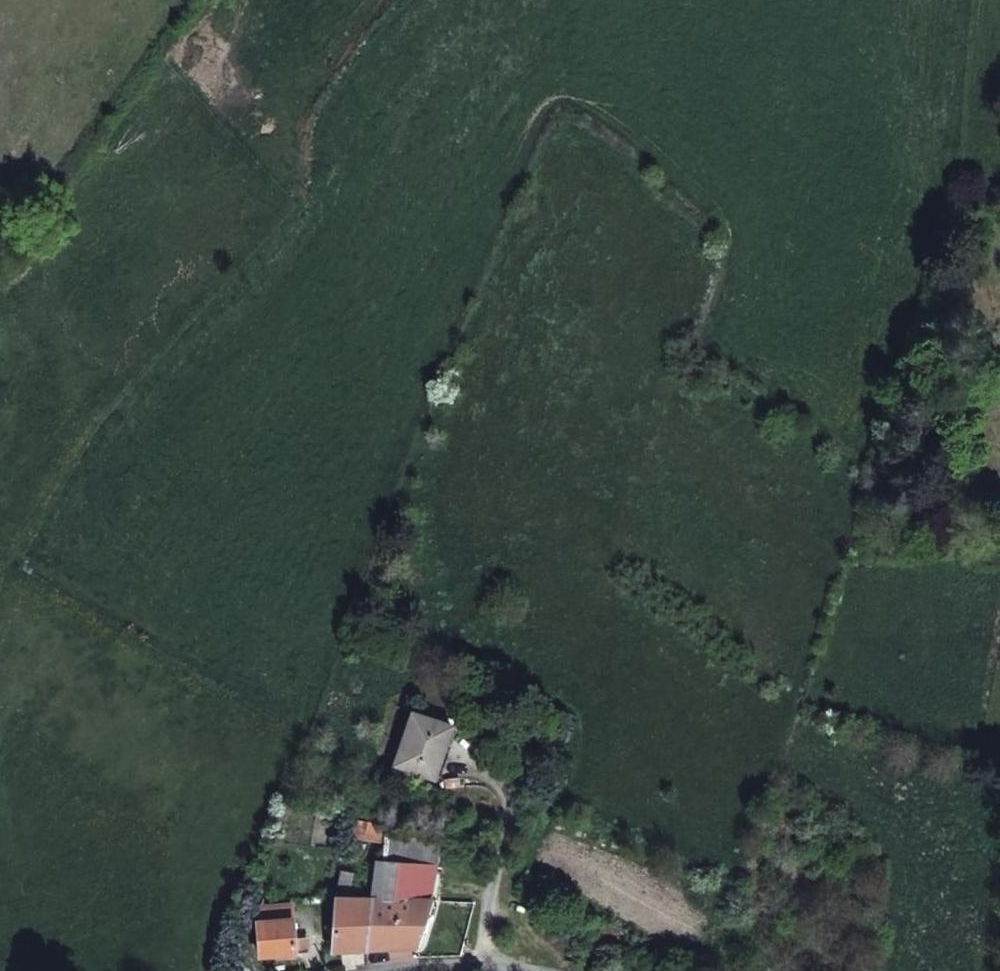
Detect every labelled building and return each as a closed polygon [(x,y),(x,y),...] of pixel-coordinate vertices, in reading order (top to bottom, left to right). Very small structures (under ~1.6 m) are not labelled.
[(404,715),(387,767),(430,784),(441,747),(439,726),(404,715)] [(348,844),(374,849),(363,905),(386,904),(394,866),(401,833),(368,828),(352,825),(348,844)] [(394,866),(428,872),(436,838),(401,833),(394,866)] [(358,953),(411,948),(428,872),(394,866),(386,904),(363,905),(358,953)] [(331,906),(328,956),(358,953),(363,905),(337,907),(340,881),(330,880),(325,906),(331,906)] [(301,959),(300,944),(284,947),(282,910),(253,914),(255,926),(250,927),(253,966),(301,959)] [(458,954),(459,950),(459,943),(445,944),(447,956),(458,954)]
